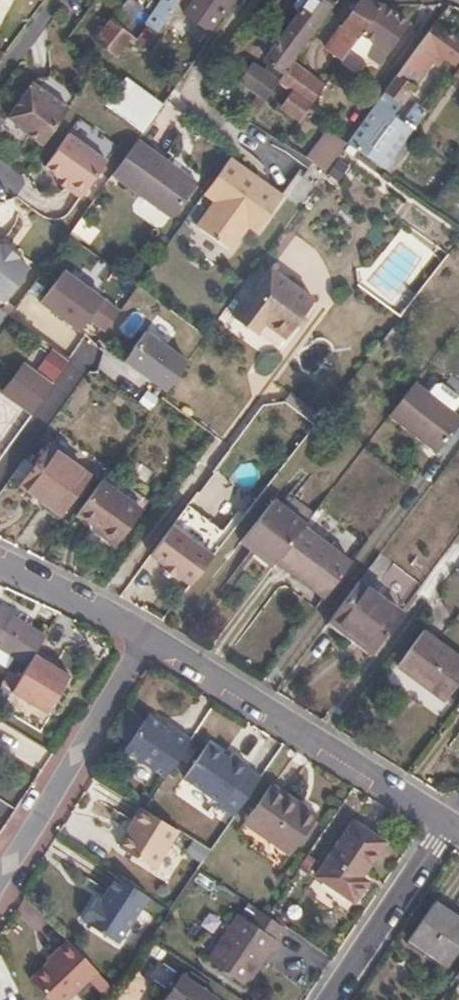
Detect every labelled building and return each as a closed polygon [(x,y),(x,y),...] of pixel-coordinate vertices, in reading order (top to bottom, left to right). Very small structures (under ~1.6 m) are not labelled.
[(129,0),(123,0),(116,10),(111,18),(125,28),(139,7),(129,0)] [(143,25),(147,29),(138,43),(145,48),(180,0),(160,0),(143,25)] [(186,12),(212,29),(232,0),(194,0),(186,12)] [(286,73),(293,62),(297,57),(294,54),(327,8),(331,10),(337,0),(325,0),(325,1),(323,0),(297,0),(293,5),(295,7),(287,18),(289,20),(272,41),(276,44),(266,59),(286,73)] [(381,4),(373,0),(358,0),(327,44),(345,57),(360,35),(381,4)] [(408,23),(381,4),(360,35),(379,48),(376,51),(384,56),(408,23)] [(129,36),(108,22),(95,41),(113,55),(129,36)] [(349,142),(384,168),(422,116),(412,109),(402,121),(394,115),(431,62),(436,66),(443,56),(453,62),(458,53),(458,41),(433,24),(349,142)] [(293,62),(286,73),(280,82),(294,91),(284,105),(304,118),(326,85),(293,62)] [(252,124),(280,82),(252,63),(240,81),(261,96),(252,107),(255,110),(247,121),(252,124)] [(78,96),(51,76),(31,81),(6,117),(42,145),(78,96)] [(153,113),(118,86),(105,105),(141,131),(153,113)] [(104,158),(65,130),(41,164),(66,182),(63,185),(77,195),(104,158)] [(328,170),(349,142),(331,130),(311,159),(328,170)] [(195,182),(135,139),(110,174),(170,218),(195,182)] [(282,195),(228,157),(202,193),(212,201),(194,225),(230,251),(247,226),(255,232),(282,195)] [(0,246),(0,304),(3,306),(29,269),(19,261),(21,258),(5,243),(1,247),(0,246)] [(313,305),(270,273),(233,321),(254,338),(264,326),(286,342),(313,305)] [(59,276),(36,308),(76,336),(85,323),(101,335),(115,314),(59,276)] [(8,319),(0,313),(0,330),(8,319)] [(185,366),(143,335),(122,364),(163,395),(185,366)] [(50,347),(37,368),(55,380),(69,359),(50,347)] [(47,392),(32,381),(12,409),(28,420),(47,392)] [(412,381),(386,415),(435,453),(458,421),(458,416),(451,410),(426,391),(412,381)] [(426,391),(451,410),(458,401),(457,395),(439,382),(432,382),(426,391)] [(84,482),(44,454),(19,490),(58,518),(84,482)] [(145,507),(105,478),(81,512),(120,541),(145,507)] [(247,549),(279,506),(268,498),(237,541),(247,549)] [(253,547),(274,563),(301,527),(303,525),(279,506),(247,549),(249,550),(253,547)] [(215,558),(174,527),(151,557),(166,567),(162,571),(175,581),(179,576),(193,587),(215,558)] [(301,527),(274,563),(297,580),(300,576),(310,584),(335,551),(301,527)] [(335,551),(310,584),(325,595),(349,562),(335,551)] [(400,614),(358,583),(325,625),(369,657),(400,614)] [(25,668),(34,653),(41,642),(7,621),(0,632),(0,653),(25,668)] [(424,633),(398,668),(446,704),(458,687),(458,661),(451,655),(424,633)] [(34,653),(25,668),(9,695),(44,717),(66,681),(45,668),(48,662),(34,653)] [(9,695),(0,689),(0,709),(9,695)] [(171,735),(143,716),(119,749),(164,780),(189,741),(175,731),(171,735)] [(232,760),(207,745),(185,777),(224,802),(221,807),(235,816),(261,778),(247,768),(249,765),(235,755),(232,760)] [(262,833),(290,793),(274,783),(247,823),(262,833)] [(262,833),(286,849),(314,809),(290,793),(262,833)] [(142,810),(140,809),(130,824),(134,826),(119,851),(155,871),(179,831),(142,810)] [(314,809),(286,849),(293,855),(321,814),(314,809)] [(388,843),(357,822),(319,876),(357,902),(370,883),(363,878),(388,843)] [(149,896),(116,875),(107,889),(111,891),(104,902),(97,898),(83,922),(119,943),(149,896)] [(438,900),(407,945),(446,972),(458,952),(458,925),(449,918),(454,910),(438,900)] [(270,915),(263,910),(254,923),(243,916),(212,961),(248,985),(287,927),(270,915)] [(69,939),(59,951),(61,953),(34,981),(54,999),(74,999),(101,970),(69,939)] [(185,974),(167,999),(220,999),(185,974)]
